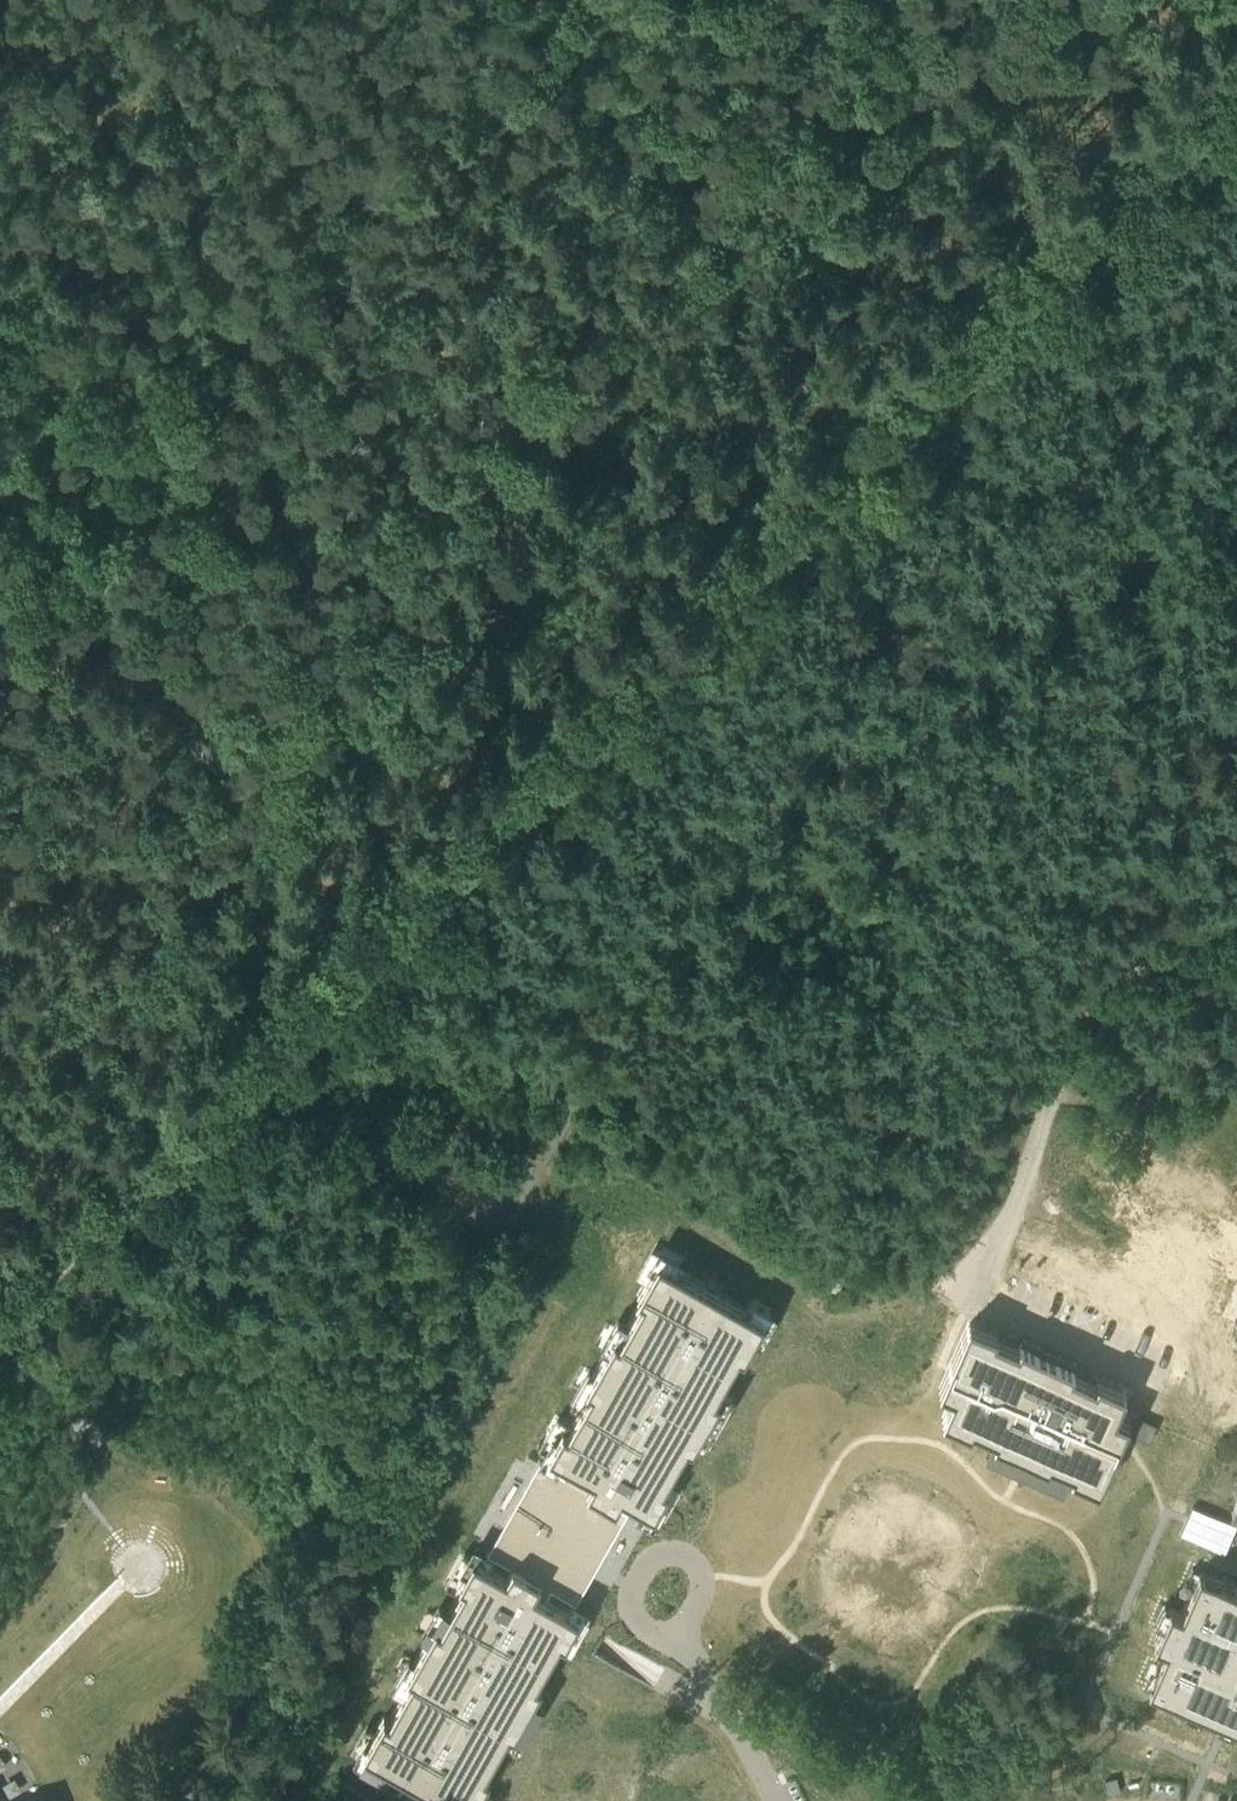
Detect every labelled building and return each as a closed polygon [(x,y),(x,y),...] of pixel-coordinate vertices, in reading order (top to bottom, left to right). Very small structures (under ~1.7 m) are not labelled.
[(563,1428),(549,1452),(568,1464),(621,1494),(654,1512),(668,1487),(664,1484),(688,1442),(693,1445),(720,1397),(714,1394),(738,1351),(743,1354),(763,1318),(658,1258),(637,1294),(643,1297),(619,1339),(614,1336),(586,1385),(591,1388),(567,1430),(563,1428)] [(965,1332),(940,1390),(953,1395),(943,1419),(970,1431),(973,1427),(995,1437),(993,1441),(1048,1466),(1049,1461),(1072,1471),(1071,1475),(1090,1484),(1099,1487),(1102,1480),(1103,1480),(1128,1421),(1115,1416),(1123,1397),(1125,1393),(1117,1389),(1116,1388),(1098,1380),(1095,1384),(1072,1373),(1074,1370),(1021,1346),(1019,1350),(995,1340),(997,1335),(969,1324),(966,1331),(965,1332)] [(1140,1417),(1132,1434),(1149,1442),(1157,1425),(1140,1417)] [(538,1459),(487,1551),(511,1565),(506,1575),(546,1597),(551,1589),(576,1602),(589,1577),(579,1572),(590,1551),(601,1557),(627,1510),(616,1504),(621,1494),(568,1464),(563,1472),(538,1459)] [(1193,1507),(1181,1535),(1225,1554),(1236,1526),(1193,1507)] [(363,1750),(454,1800),(473,1800),(489,1773),(485,1771),(509,1729),(513,1732),(541,1682),(536,1680),(560,1638),(564,1641),(579,1616),(546,1597),(506,1575),(473,1556),(459,1580),(464,1583),(440,1626),(435,1623),(408,1672),(413,1674),(389,1717),(383,1714),(363,1750)] [(1148,1688),(1236,1726),(1236,1588),(1199,1571),(1181,1612),(1170,1607),(1154,1642),(1165,1647),(1148,1688)] [(97,1800),(94,1793),(92,1785),(89,1777),(85,1770),(82,1763),(78,1756),(73,1749),(69,1742),(64,1735),(58,1729),(53,1723),(47,1717),(41,1712),(34,1707),(28,1702),(21,1698),(14,1694),(7,1690),(0,1687),(0,1800),(97,1800)]
